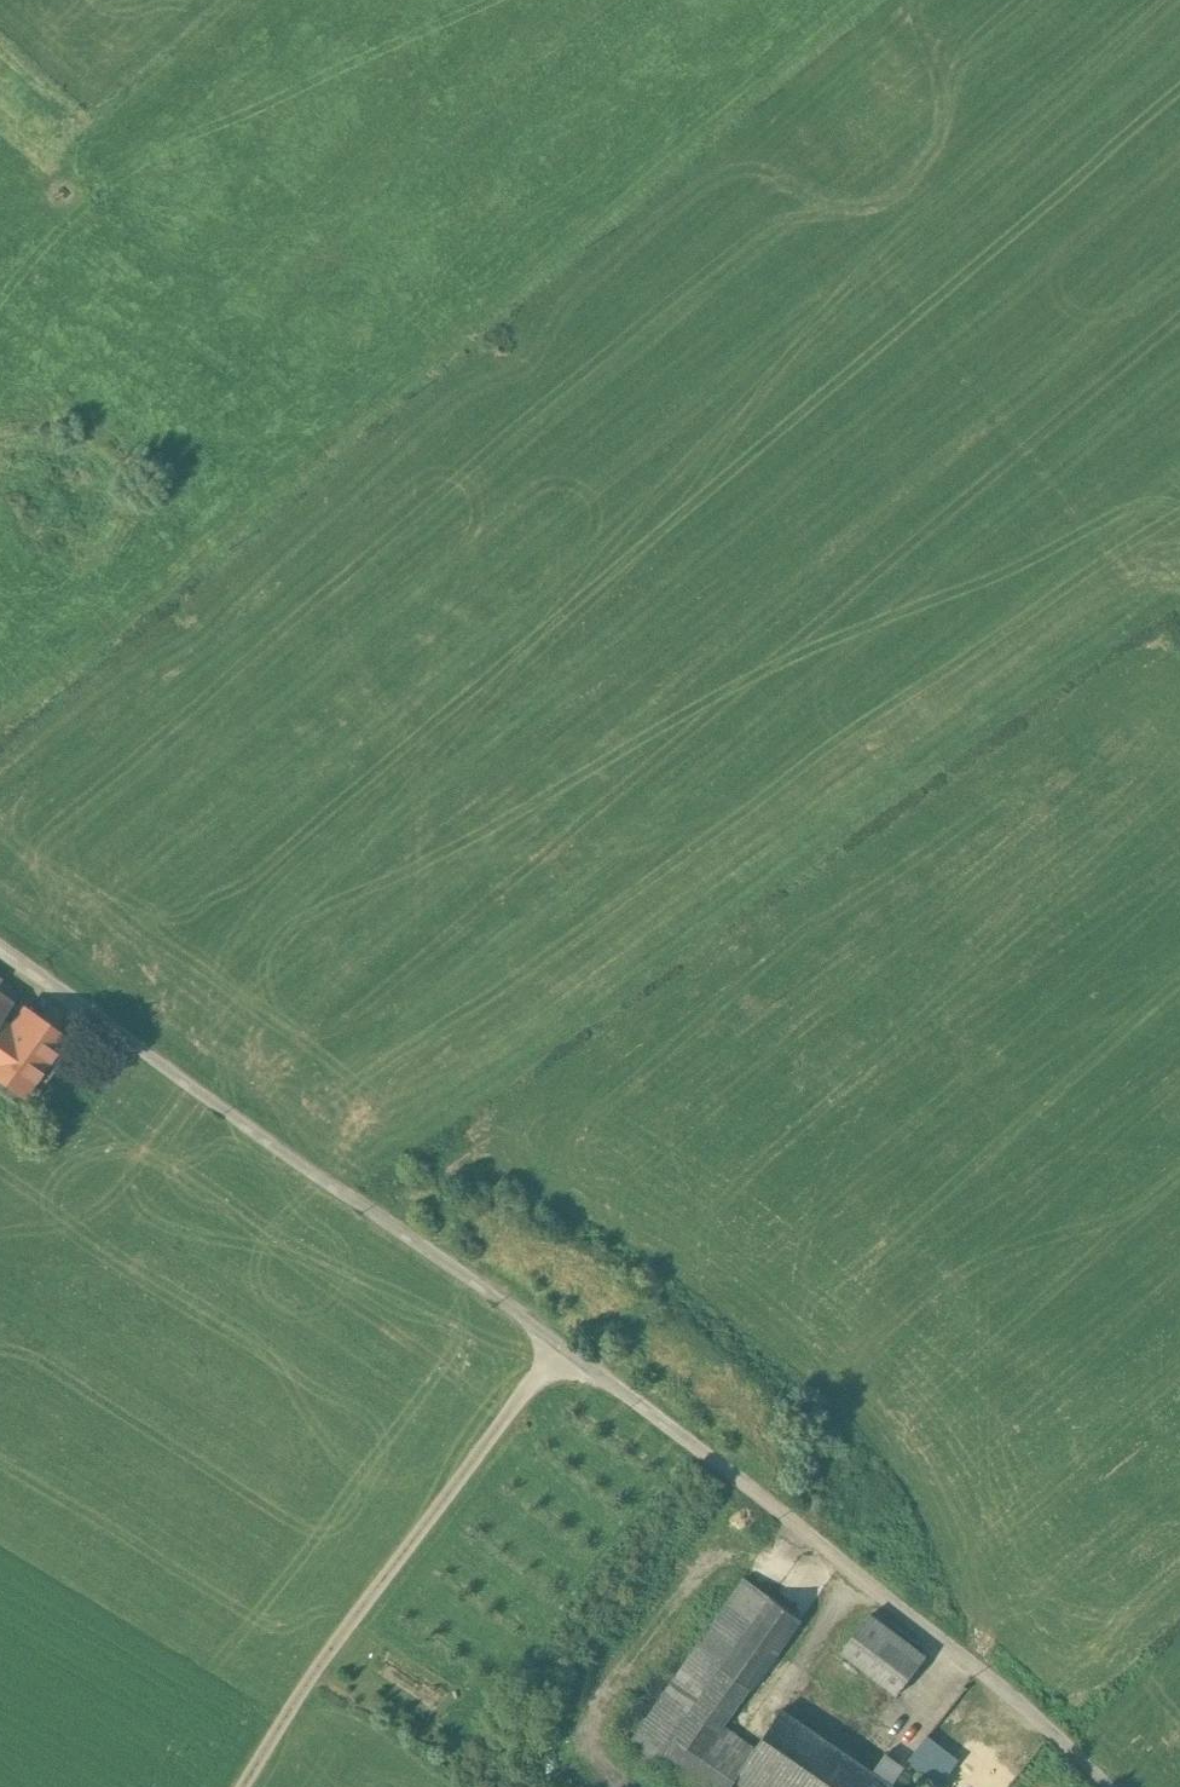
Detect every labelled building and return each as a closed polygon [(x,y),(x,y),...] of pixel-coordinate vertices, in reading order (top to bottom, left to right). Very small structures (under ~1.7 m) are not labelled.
[(28,1013),(0,993),(0,1052),(28,1013)] [(0,1052),(0,1078),(22,1094),(63,1038),(28,1013),(0,1052)] [(757,1748),(724,1726),(751,1688),(752,1689),(802,1619),(746,1579),(628,1745),(688,1786),(733,1786),(737,1782),(734,1780),(757,1748)] [(927,1658),(871,1614),(840,1654),(896,1697),(927,1658)] [(737,1782),(745,1786),(866,1786),(875,1774),(782,1711),(757,1748),(734,1780),(737,1782)] [(927,1736),(909,1762),(941,1786),(960,1760),(927,1736)] [(887,1757),(875,1774),(893,1786),(905,1769),(887,1757)] [(866,1786),(894,1786),(893,1786),(875,1774),(866,1786)]
